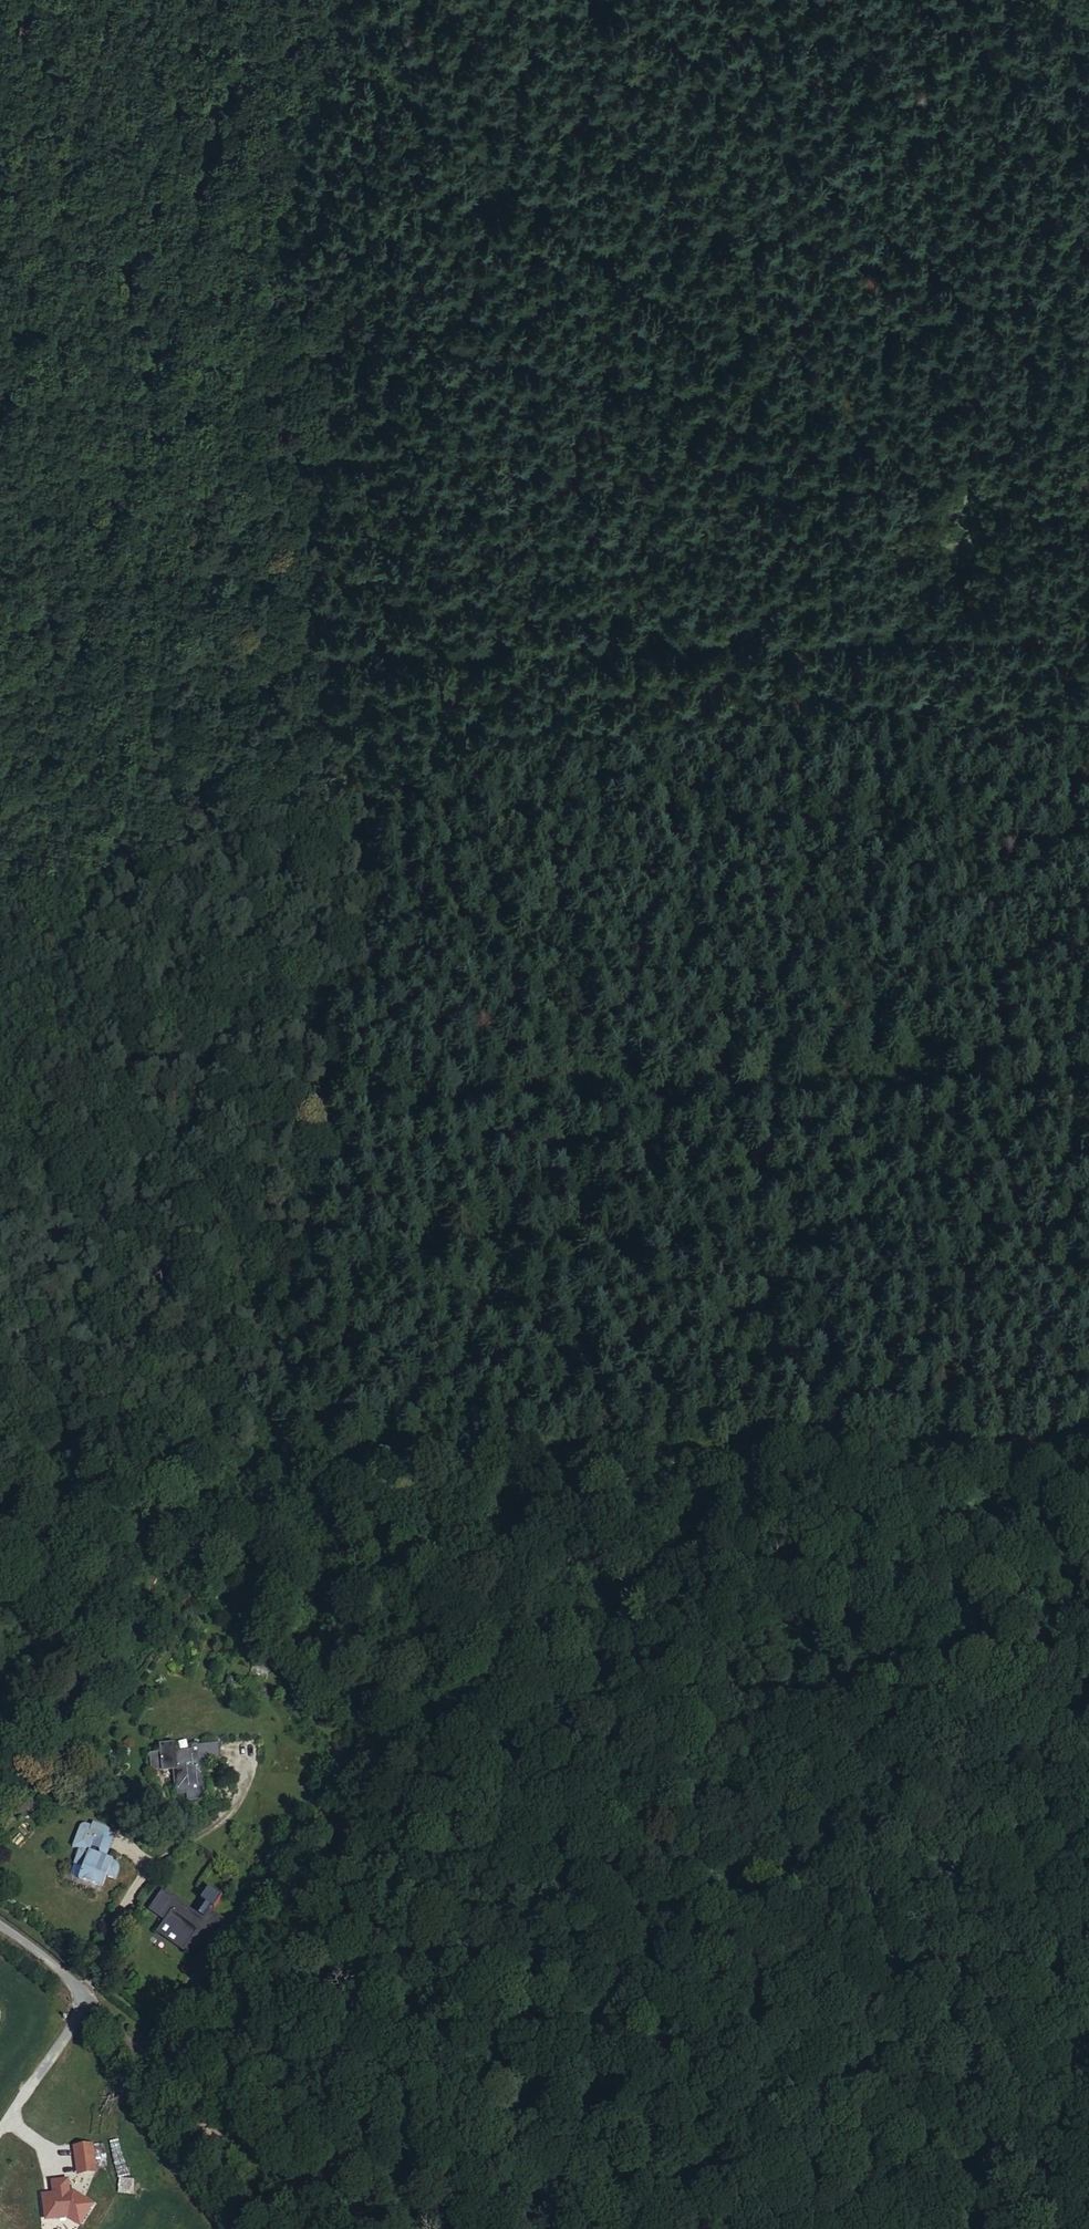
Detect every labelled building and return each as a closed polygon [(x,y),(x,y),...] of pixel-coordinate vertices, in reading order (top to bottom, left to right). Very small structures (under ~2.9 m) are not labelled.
[(173,1744),(157,1745),(158,1752),(148,1752),(150,1765),(160,1763),(160,1768),(177,1766),(179,1784),(175,1784),(176,1792),(187,1791),(188,1798),(203,1796),(199,1766),(195,1765),(194,1759),(216,1757),(214,1739),(188,1742),(189,1748),(174,1750),(173,1744)] [(29,1815),(37,1806),(28,1799),(21,1807),(29,1815)] [(94,1821),(92,1825),(97,1827),(90,1849),(108,1855),(113,1839),(112,1832),(110,1829),(108,1827),(94,1821)] [(97,1827),(92,1825),(85,1822),(80,1824),(72,1846),(78,1848),(75,1855),(77,1856),(75,1863),(83,1867),(80,1877),(104,1885),(108,1874),(118,1878),(121,1869),(121,1866),(120,1865),(117,1861),(113,1860),(113,1857),(108,1855),(90,1849),(97,1827)] [(168,1921),(165,1924),(173,1929),(170,1934),(178,1941),(174,1946),(182,1951),(185,1948),(193,1953),(200,1943),(197,1940),(203,1933),(209,1938),(222,1920),(209,1911),(217,1900),(205,1892),(197,1904),(199,1905),(192,1915),(186,1911),(188,1908),(163,1891),(151,1909),(168,1921)] [(173,1929),(165,1924),(158,1935),(174,1946),(178,1941),(170,1934),(173,1929)] [(94,2168),(90,2143),(72,2146),(77,2171),(94,2168)] [(93,2202),(73,2190),(69,2191),(66,2177),(50,2181),(53,2194),(42,2196),(46,2218),(68,2213),(81,2221),(93,2202)]
